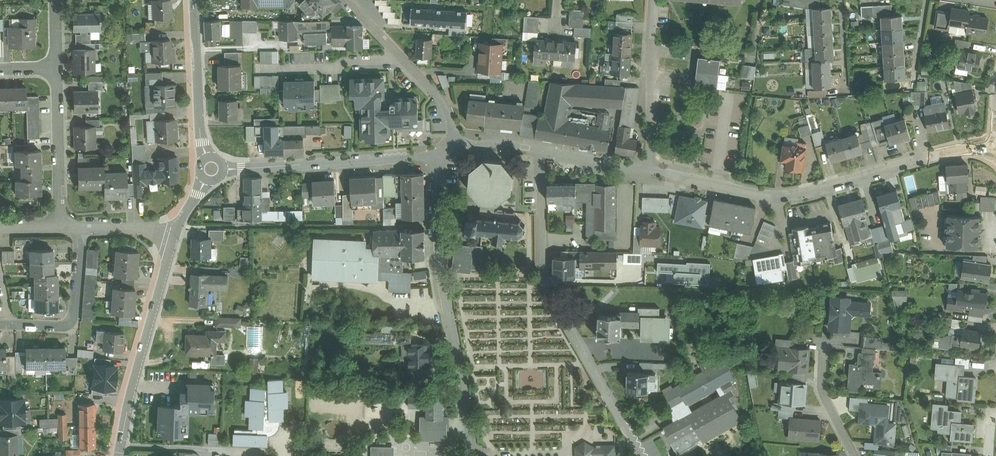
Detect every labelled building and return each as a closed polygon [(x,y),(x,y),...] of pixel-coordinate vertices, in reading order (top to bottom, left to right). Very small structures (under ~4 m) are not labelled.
[(154,19),(171,18),(170,0),(153,0),(154,19)] [(315,0),(304,0),(300,4),(309,13),(314,13),(321,6),(315,0)] [(321,6),(324,10),(326,8),(334,0),(315,0),(321,6)] [(326,8),(331,14),(341,5),(336,0),(334,0),(326,8)] [(407,5),(403,5),(402,25),(420,27),(421,7),(407,5)] [(323,20),(324,10),(321,6),(314,13),(309,13),(302,12),(302,21),(307,21),(323,20)] [(821,7),(813,8),(814,21),(832,20),(831,7),(821,7)] [(970,11),(952,8),(951,12),(949,25),(967,28),(969,15),(969,16),(970,11)] [(584,10),(570,9),(569,18),(584,19),(584,10)] [(951,12),(938,10),(936,28),(949,30),(949,25),(951,12)] [(100,13),(73,14),(73,31),(100,31),(100,24),(101,24),(101,19),(100,19),(100,13)] [(539,16),(524,15),(523,31),(538,32),(539,16)] [(886,16),(881,16),(882,29),(903,28),(902,15),(892,15),(886,16)] [(969,16),(969,15),(967,28),(966,32),(986,35),(988,18),(969,16)] [(584,19),(569,18),(569,27),(575,27),(583,27),(584,19)] [(33,19),(20,19),(20,27),(9,27),(9,42),(10,47),(24,47),(24,46),(34,46),(33,19)] [(221,38),(221,20),(205,20),(205,38),(221,38)] [(243,20),(231,20),(231,38),(235,38),(243,38),(243,32),(243,20)] [(257,20),(243,20),(243,32),(257,33),(257,20)] [(296,20),(281,20),(281,31),(281,39),(297,39),(297,31),(296,20)] [(323,20),(307,21),(302,21),(296,20),(297,31),(304,31),(330,30),(330,20),(323,20)] [(832,20),(814,21),(815,34),(833,33),(832,20)] [(967,28),(949,25),(949,30),(949,31),(966,34),(966,32),(967,28)] [(363,26),(347,26),(333,26),(333,30),(333,43),(333,45),(347,45),(347,49),(364,48),(363,36),(363,26)] [(583,27),(575,27),(574,36),(591,37),(592,28),(583,27)] [(903,28),(882,29),(883,42),(904,40),(903,28)] [(330,30),(304,31),(305,44),(320,43),(333,43),(333,30),(330,30)] [(523,31),(523,39),(536,39),(538,40),(538,32),(523,31)] [(632,33),(615,32),(614,53),(630,54),(632,33)] [(90,33),(75,34),(76,44),(86,43),(90,43),(90,33)] [(145,33),(132,33),(132,42),(141,41),(145,41),(145,33)] [(833,33),(815,34),(815,47),(833,46),(833,33)] [(458,35),(445,34),(444,40),(444,46),(457,47),(458,35)] [(243,38),(235,38),(235,46),(243,46),(243,38)] [(433,39),(417,38),(416,57),(418,57),(418,62),(429,63),(429,57),(431,58),(433,39)] [(538,40),(536,39),(534,62),(546,63),(547,57),(555,57),(556,41),(538,40)] [(971,41),(956,39),(954,47),(962,48),(962,50),(969,51),(971,41)] [(141,52),(145,52),(152,51),(152,40),(145,41),(141,41),(141,52)] [(170,40),(152,40),(152,51),(145,52),(146,62),(153,62),(173,61),(173,52),(171,52),(170,40)] [(904,40),(883,42),(883,54),(904,53),(904,40)] [(577,42),(556,41),(555,57),(563,58),(562,65),(574,66),(577,42)] [(492,43),(480,42),(479,56),(501,58),(502,44),(492,43)] [(809,48),(805,48),(806,61),(812,61),(830,59),(834,59),(833,46),(815,47),(809,48)] [(86,49),(74,49),(74,72),(95,72),(94,49),(86,49)] [(962,50),(959,67),(978,70),(981,53),(969,51),(962,50)] [(278,51),(260,51),(261,63),(279,63),(278,51)] [(239,52),(225,52),(225,65),(239,64),(239,52)] [(461,52),(460,63),(468,64),(468,52),(461,52)] [(630,54),(614,53),(613,61),(604,61),(603,73),(612,73),(613,73),(629,74),(630,54)] [(904,53),(883,54),(884,67),(905,65),(904,53)] [(501,58),(479,56),(479,70),(490,71),(501,72),(501,71),(501,58)] [(721,59),(699,56),(697,71),(719,74),(721,59)] [(830,59),(812,61),(813,74),(831,73),(830,59)] [(225,65),(220,65),(220,88),(242,88),(241,87),(238,87),(238,74),(241,74),(241,64),(239,64),(225,65)] [(905,65),(884,67),(885,80),(906,79),(905,65)] [(719,74),(697,71),(695,85),(717,88),(719,74)] [(831,73),(813,74),(814,87),(832,86),(831,73)] [(446,74),(438,74),(444,88),(450,85),(446,74)] [(727,75),(719,74),(717,88),(725,89),(727,75)] [(279,76),(261,76),(261,88),(279,88),(279,76)] [(315,80),(303,81),(303,78),(296,79),(296,81),(285,81),(285,90),(285,102),(285,109),(315,108),(315,101),(315,89),(315,80)] [(390,110),(389,98),(384,98),(384,78),(351,78),(351,95),(356,94),(357,111),(362,111),(390,110)] [(542,81),(530,80),(525,105),(525,107),(537,109),(542,81)] [(960,81),(954,80),(956,94),(962,93),(960,81)] [(102,81),(88,81),(88,89),(103,89),(102,81)] [(971,83),(960,81),(962,93),(972,91),(973,91),(971,83)] [(626,87),(551,82),(544,116),(568,120),(569,120),(571,108),(572,104),(622,107),(626,87)] [(163,85),(154,85),(154,86),(149,86),(149,85),(146,85),(147,107),(149,107),(165,107),(175,106),(174,85),(163,85)] [(340,85),(321,85),(321,89),(321,101),(331,101),(331,94),(340,94),(340,85)] [(640,88),(626,87),(622,107),(620,125),(631,127),(633,127),(640,88)] [(0,88),(0,108),(12,107),(12,88),(0,88)] [(26,88),(12,88),(12,107),(27,107),(27,102),(26,96),(26,88)] [(97,112),(97,91),(77,92),(77,100),(75,100),(75,112),(97,112)] [(962,93),(956,94),(960,112),(967,110),(967,112),(974,111),(974,109),(976,109),(972,91),(962,93)] [(469,99),(487,101),(488,95),(470,93),(469,99)] [(389,98),(390,110),(418,110),(418,97),(395,97),(395,98),(389,98)] [(487,101),(469,99),(467,121),(485,123),(487,101)] [(237,100),(220,100),(221,119),(238,119),(237,111),(237,100)] [(518,105),(487,101),(485,123),(485,125),(521,128),(524,112),(525,107),(525,105),(518,105)] [(944,102),(927,105),(925,107),(925,111),(926,113),(925,113),(929,131),(938,129),(937,129),(949,126),(946,110),(944,102)] [(598,113),(571,108),(569,120),(608,127),(610,113),(600,112),(598,113)] [(390,110),(362,111),(362,140),(390,140),(390,126),(397,125),(413,125),(413,120),(418,120),(418,110),(390,110)] [(894,111),(882,114),(883,118),(884,122),(896,119),(894,111)] [(539,115),(524,112),(521,128),(520,135),(535,137),(539,115)] [(808,122),(812,133),(819,131),(814,112),(806,114),(808,122)] [(165,113),(150,114),(150,121),(156,121),(156,120),(165,120),(165,113)] [(544,116),(539,115),(535,137),(564,143),(568,120),(544,116)] [(896,119),(884,122),(883,118),(872,121),(878,144),(889,141),(890,143),(905,138),(905,139),(911,138),(905,118),(897,121),(896,119)] [(165,120),(156,120),(156,121),(157,141),(177,140),(175,119),(165,120)] [(418,120),(413,120),(413,125),(397,125),(397,130),(398,130),(398,128),(423,128),(423,120),(418,120)] [(569,120),(568,120),(564,143),(608,151),(611,128),(608,127),(569,120)] [(157,141),(156,121),(150,121),(147,122),(148,142),(157,141)] [(797,126),(800,137),(812,133),(808,122),(797,126)] [(284,125),(273,125),(265,126),(266,135),(266,140),(266,155),(285,155),(285,137),(285,134),(284,125)] [(298,134),(298,125),(284,125),(285,134),(298,134)] [(306,125),(298,125),(298,134),(303,134),(306,134),(306,125)] [(320,125),(306,125),(306,134),(320,134),(320,127),(320,125)] [(638,139),(630,138),(631,127),(620,125),(615,152),(635,156),(638,139)] [(86,126),(75,127),(75,148),(94,148),(94,127),(94,126),(86,126)] [(256,135),(256,126),(255,126),(247,126),(247,140),(256,140),(256,135)] [(266,135),(265,126),(256,126),(256,135),(266,135)] [(867,129),(861,130),(865,143),(871,141),(867,129)] [(819,131),(812,133),(816,147),(823,145),(819,131)] [(857,134),(849,136),(849,137),(842,139),(847,156),(862,151),(857,134)] [(303,137),(285,137),(285,155),(304,154),(303,137)] [(842,139),(834,141),(834,140),(826,143),(831,160),(847,156),(842,139)] [(797,145),(784,143),(782,160),(786,161),(785,167),(787,167),(787,168),(793,169),(794,168),(803,169),(806,143),(797,142),(797,145)] [(132,153),(146,152),(146,145),(132,145),(132,153)] [(29,150),(16,151),(16,165),(21,165),(40,165),(40,150),(29,150)] [(146,152),(132,153),(132,164),(145,164),(146,164),(146,152)] [(92,157),(77,158),(77,167),(92,167),(92,157)] [(177,157),(159,158),(159,170),(145,171),(145,164),(132,164),(133,182),(140,182),(160,182),(178,181),(177,157)] [(502,161),(484,159),(470,170),(469,188),(480,202),(481,202),(480,216),(479,216),(479,215),(478,215),(478,217),(477,217),(477,218),(473,218),(473,215),(472,214),(470,213),(468,215),(468,218),(467,218),(466,229),(476,230),(474,233),(477,235),(478,233),(485,234),(484,235),(487,236),(487,234),(493,235),(492,240),(491,241),(492,242),(494,241),(495,242),(495,243),(501,243),(501,242),(502,242),(504,244),(505,242),(504,241),(505,236),(511,236),(511,238),(513,238),(513,236),(517,237),(518,238),(520,238),(519,236),(523,233),(524,234),(525,232),(523,231),(524,227),(526,227),(525,225),(523,225),(520,222),(521,220),(519,219),(519,221),(515,221),(515,219),(514,219),(515,211),(513,211),(513,213),(506,212),(506,210),(505,210),(505,212),(498,211),(498,209),(496,209),(496,211),(495,211),(496,204),(498,204),(511,193),(513,175),(502,161)] [(967,164),(947,166),(947,175),(940,175),(941,193),(948,193),(956,192),(956,200),(963,200),(963,191),(967,191),(966,180),(968,180),(967,164)] [(40,165),(21,165),(22,180),(40,180),(40,165)] [(92,167),(77,167),(78,188),(104,187),(104,171),(104,167),(92,167)] [(126,171),(104,171),(104,187),(104,197),(127,197),(127,196),(127,183),(126,171)] [(424,173),(402,174),(402,195),(424,195),(424,173)] [(383,175),(376,176),(377,201),(372,202),(372,208),(384,208),(384,196),(383,187),(383,175)] [(383,175),(383,187),(396,187),(396,175),(383,175)] [(376,176),(350,177),(352,194),(352,203),(372,202),(377,201),(376,176)] [(262,177),(244,177),(244,194),(262,194),(262,190),(262,177)] [(41,194),(40,180),(22,180),(16,180),(16,195),(41,194)] [(335,180),(313,181),(313,183),(314,195),(314,202),(315,202),(315,200),(325,199),(325,203),(336,202),(335,180)] [(313,183),(303,184),(303,196),(311,196),(311,195),(314,195),(313,183)] [(576,201),(576,184),(576,183),(548,184),(548,201),(557,201),(557,210),(572,209),(572,201),(576,201)] [(589,199),(595,199),(595,184),(584,184),(583,201),(587,201),(587,200),(589,200),(589,199)] [(595,229),(605,229),(606,184),(595,184),(595,199),(595,229)] [(616,184),(606,184),(605,229),(616,229),(616,184)] [(396,195),(396,187),(383,187),(384,196),(396,195)] [(896,189),(877,195),(882,212),(901,207),(896,189)] [(938,191),(909,198),(912,210),(941,203),(938,191)] [(262,194),(244,194),(244,208),(244,220),(262,220),(262,211),(262,194)] [(352,194),(343,194),(343,205),(343,216),(343,217),(344,224),(354,223),(352,203),(352,194)] [(424,195),(402,195),(402,207),(396,207),(384,208),(384,217),(395,218),(403,218),(425,217),(424,195)] [(707,201),(680,196),(675,221),(702,227),(703,224),(709,225),(711,215),(705,214),(707,201)] [(995,196),(981,196),(980,210),(994,211),(995,196)] [(659,197),(643,197),(642,211),(668,212),(669,198),(659,197)] [(615,238),(616,229),(605,229),(595,229),(595,199),(589,199),(589,200),(587,200),(587,201),(586,242),(595,242),(595,238),(615,238)] [(756,207),(715,199),(710,224),(751,232),(756,207)] [(862,199),(840,205),(845,224),(851,243),(859,241),(859,240),(872,237),(873,237),(870,229),(870,227),(867,228),(864,218),(867,218),(862,199)] [(235,207),(224,207),(224,220),(235,220),(235,207)] [(901,207),(882,212),(890,239),(890,240),(892,239),(899,237),(895,223),(905,220),(901,207)] [(270,211),(262,211),(262,220),(301,219),(301,211),(270,211)] [(946,230),(979,232),(979,228),(981,228),(981,220),(979,220),(980,216),(948,215),(947,227),(946,227),(946,228),(946,230)] [(655,220),(643,219),(643,227),(655,228),(655,220)] [(775,226),(764,221),(757,237),(768,242),(775,226)] [(831,222),(819,224),(819,226),(809,228),(814,258),(825,257),(834,255),(835,263),(843,261),(840,247),(836,248),(834,238),(831,222)] [(877,227),(881,242),(886,240),(881,223),(876,224),(877,227)] [(808,225),(793,228),(793,232),(789,232),(794,260),(795,264),(814,261),(814,258),(809,228),(808,225)] [(643,227),(642,227),(641,240),(641,243),(652,243),(656,244),(656,243),(657,228),(655,228),(643,227)] [(877,227),(870,229),(873,237),(872,237),(874,245),(874,247),(881,245),(877,227)] [(657,228),(656,243),(656,244),(652,243),(652,245),(661,246),(662,228),(657,228)] [(374,255),(402,255),(402,229),(374,230),(374,249),(374,255)] [(425,229),(402,229),(402,255),(402,258),(403,258),(426,257),(425,229)] [(979,232),(946,230),(946,232),(945,232),(945,233),(947,234),(946,246),(978,247),(978,243),(980,243),(981,235),(979,235),(979,232)] [(859,240),(859,241),(860,242),(865,241),(867,247),(874,245),(872,237),(859,240)] [(210,238),(194,238),(194,247),(193,247),(193,257),(208,257),(208,261),(217,260),(217,248),(210,248),(210,238)] [(890,240),(890,239),(886,240),(881,242),(883,251),(895,249),(892,239),(890,240)] [(374,255),(374,249),(366,250),(366,243),(314,240),(314,250),(313,276),(341,277),(341,280),(347,281),(348,277),(394,280),(407,280),(408,280),(408,272),(403,272),(403,258),(402,258),(402,255),(374,255)] [(641,240),(634,240),(634,252),(651,253),(652,245),(652,243),(641,243),(641,240)] [(754,246),(737,242),(734,258),(748,259),(754,246)] [(472,246),(456,245),(453,270),(470,272),(470,267),(479,268),(482,247),(472,246)] [(881,245),(874,247),(877,259),(884,257),(881,245)] [(14,250),(2,251),(2,263),(14,263),(14,250)] [(53,262),(52,250),(31,250),(31,257),(33,257),(33,262),(53,262)] [(123,250),(117,250),(116,263),(137,265),(138,251),(135,251),(123,250)] [(580,251),(567,251),(567,257),(575,257),(575,266),(579,267),(580,267),(580,251)] [(617,252),(580,251),(580,267),(579,267),(579,269),(584,269),(593,269),(593,268),(617,268),(617,252)] [(778,255),(754,259),(757,272),(763,271),(764,281),(782,278),(781,270),(787,269),(786,262),(780,263),(778,255)] [(988,255),(973,255),(972,263),(986,265),(987,264),(988,255)] [(567,257),(554,257),(554,277),(563,277),(575,277),(575,276),(583,276),(584,275),(584,269),(579,269),(579,267),(575,266),(575,257),(567,257)] [(794,260),(785,262),(787,269),(788,279),(797,277),(795,264),(794,260)] [(711,283),(711,262),(658,261),(658,271),(667,271),(666,282),(711,283)] [(963,262),(957,261),(955,276),(961,277),(961,276),(963,277),(965,262),(963,262)] [(53,274),(53,262),(33,262),(31,262),(31,269),(33,269),(33,274),(35,274),(53,274)] [(972,263),(963,262),(965,262),(963,277),(961,276),(961,277),(989,281),(991,265),(987,264),(986,265),(972,263)] [(137,265),(116,263),(115,276),(122,277),(134,277),(136,278),(137,265)] [(209,274),(199,273),(199,285),(192,284),(191,304),(208,305),(209,287),(218,287),(218,289),(227,289),(228,276),(209,274)] [(57,286),(57,274),(53,274),(35,274),(35,281),(37,281),(37,286),(57,286)] [(575,277),(563,277),(563,285),(575,285),(575,277)] [(407,280),(394,280),(393,292),(410,293),(411,280),(408,280),(407,280)] [(964,283),(950,283),(949,290),(960,291),(963,291),(963,290),(964,283)] [(35,293),(35,286),(29,286),(29,298),(37,298),(37,293),(35,293)] [(57,298),(57,286),(37,286),(35,286),(35,293),(37,293),(37,298),(57,298)] [(121,288),(114,287),(113,300),(134,302),(135,289),(134,289),(121,288)] [(963,291),(960,291),(959,298),(958,306),(961,306),(972,308),(984,309),(985,310),(987,294),(963,290),(963,291)] [(959,298),(950,297),(948,309),(961,311),(961,306),(958,306),(959,298)] [(57,310),(57,298),(37,298),(29,298),(29,311),(57,310)] [(849,301),(831,299),(830,311),(833,312),(831,329),(849,331),(850,315),(870,316),(871,302),(849,301)] [(134,302),(113,300),(112,313),(120,314),(132,315),(133,315),(134,302)] [(660,307),(638,307),(638,308),(639,308),(639,312),(639,325),(642,325),(642,339),(665,339),(665,317),(659,317),(660,307)] [(984,309),(972,308),(971,315),(983,316),(984,309)] [(616,316),(598,315),(598,327),(597,327),(597,337),(621,338),(621,325),(639,325),(639,312),(620,312),(620,313),(617,313),(616,316)] [(953,318),(940,317),(939,323),(952,325),(953,318)] [(241,319),(217,318),(217,325),(240,326),(241,319)] [(952,325),(952,327),(962,329),(964,320),(953,318),(952,325)] [(395,326),(382,325),(382,333),(395,334),(395,326)] [(247,326),(247,352),(262,352),(262,326),(247,326)] [(981,332),(962,329),(961,335),(960,345),(970,347),(970,350),(978,351),(979,348),(981,332)] [(124,333),(105,331),(97,330),(96,341),(104,342),(103,350),(121,352),(122,343),(123,343),(124,333)] [(208,335),(187,335),(187,353),(213,354),(213,363),(225,363),(225,355),(216,354),(217,340),(226,341),(226,331),(217,331),(208,330),(208,335)] [(411,344),(411,334),(399,334),(399,344),(409,344),(411,344)] [(961,335),(953,334),(952,335),(948,335),(948,337),(936,336),(934,346),(951,349),(951,344),(960,345),(961,335)] [(878,336),(864,335),(863,347),(876,348),(877,348),(878,336)] [(411,344),(409,344),(409,367),(429,367),(429,344),(411,344)] [(778,346),(776,346),(775,360),(776,360),(786,361),(786,360),(790,360),(789,370),(793,370),(807,371),(808,359),(807,359),(808,349),(792,347),(778,346)] [(65,347),(45,348),(45,366),(65,366),(65,357),(65,347)] [(45,366),(45,348),(25,348),(25,352),(26,357),(26,366),(45,366)] [(94,350),(78,349),(77,356),(85,357),(93,358),(94,350)] [(862,353),(859,352),(858,364),(850,363),(848,390),(860,391),(861,383),(874,384),(873,388),(881,388),(882,372),(872,371),(873,358),(875,358),(875,354),(862,353)] [(679,416),(681,418),(691,412),(686,403),(717,386),(722,395),(732,390),(735,389),(730,379),(735,377),(728,365),(734,362),(729,353),(719,359),(716,353),(699,363),(704,371),(665,393),(665,394),(667,393),(673,404),(671,405),(672,406),(673,405),(675,408),(671,410),(676,418),(679,416)] [(16,373),(15,357),(5,357),(6,367),(8,367),(8,373),(16,373)] [(26,357),(15,357),(16,373),(24,373),(24,367),(26,366),(26,357)] [(76,357),(65,357),(65,366),(68,366),(68,369),(68,374),(76,374),(76,357)] [(85,357),(84,363),(96,366),(98,358),(93,358),(85,357)] [(259,359),(251,358),(250,373),(258,373),(259,359)] [(969,359),(956,358),(957,359),(956,365),(964,366),(968,367),(969,359)] [(96,366),(84,363),(82,372),(80,391),(92,390),(98,367),(96,367),(96,366)] [(956,365),(937,363),(936,375),(948,376),(946,396),(958,396),(958,399),(974,400),(976,378),(963,376),(964,366),(956,365)] [(656,373),(628,372),(627,373),(627,380),(627,390),(648,391),(648,376),(650,376),(650,379),(656,379),(656,373)] [(283,379),(269,380),(269,389),(265,389),(265,388),(252,387),(252,388),(252,400),(247,400),(247,405),(246,410),(247,410),(246,415),(251,416),(250,427),(250,428),(253,428),(253,430),(235,429),(235,433),(234,433),(234,444),(268,445),(268,436),(270,436),(274,434),(277,432),(279,429),(280,426),(280,422),(281,422),(281,421),(284,421),(284,419),(283,419),(283,407),(288,407),(287,402),(288,402),(288,397),(287,397),(287,391),(283,392),(282,380),(283,380),(283,379)] [(792,382),(781,381),(779,403),(790,404),(804,405),(806,383),(792,382)] [(175,407),(155,406),(154,434),(159,434),(159,439),(180,440),(180,436),(186,436),(187,416),(209,417),(209,414),(214,414),(215,391),(209,390),(210,385),(184,384),(184,394),(175,394),(175,407)] [(732,390),(722,395),(691,412),(681,418),(662,429),(663,431),(664,431),(670,441),(664,445),(660,447),(660,448),(665,455),(678,455),(677,455),(683,451),(682,449),(676,439),(695,428),(701,439),(702,440),(741,418),(731,401),(736,398),(732,390)] [(447,439),(447,429),(449,429),(449,416),(444,416),(444,395),(409,395),(409,407),(426,407),(426,417),(421,417),(421,429),(421,439),(447,439)] [(868,398),(850,397),(849,410),(861,410),(867,411),(868,404),(868,398)] [(0,399),(0,411),(24,410),(24,398),(0,399)] [(95,403),(79,404),(79,426),(95,425),(95,403)] [(947,404),(934,403),(933,411),(947,412),(947,404)] [(889,406),(868,404),(867,411),(861,410),(860,422),(873,423),(875,424),(876,425),(876,427),(875,442),(886,443),(886,438),(894,438),(895,424),(887,423),(889,406)] [(0,411),(0,423),(3,423),(17,422),(25,422),(24,410),(0,411)] [(790,410),(779,410),(778,417),(791,418),(791,417),(793,418),(793,411),(790,410)] [(973,424),(960,423),(961,412),(953,411),(953,412),(947,412),(933,411),(932,428),(951,429),(952,430),(951,439),(972,440),(973,424)] [(59,426),(67,426),(66,414),(58,414),(58,418),(59,426)] [(793,418),(791,417),(791,418),(789,437),(819,440),(821,420),(793,418)] [(50,427),(59,426),(58,418),(39,418),(40,427),(50,427)] [(95,447),(95,425),(79,426),(79,436),(79,448),(85,448),(85,450),(90,450),(90,448),(95,447)] [(67,426),(59,426),(59,430),(59,439),(67,439),(67,436),(67,426)] [(676,439),(682,449),(701,439),(695,428),(676,439)] [(209,432),(209,444),(220,444),(220,432),(209,432)] [(648,439),(651,445),(661,439),(658,433),(648,439)] [(0,436),(0,454),(17,453),(16,436),(16,435),(2,436),(0,436)] [(654,451),(660,448),(660,447),(664,445),(661,439),(651,445),(654,451)] [(601,445),(601,447),(594,447),(594,446),(579,447),(579,455),(615,455),(615,445),(601,445)] [(394,446),(372,446),(371,455),(394,455),(394,446)]
